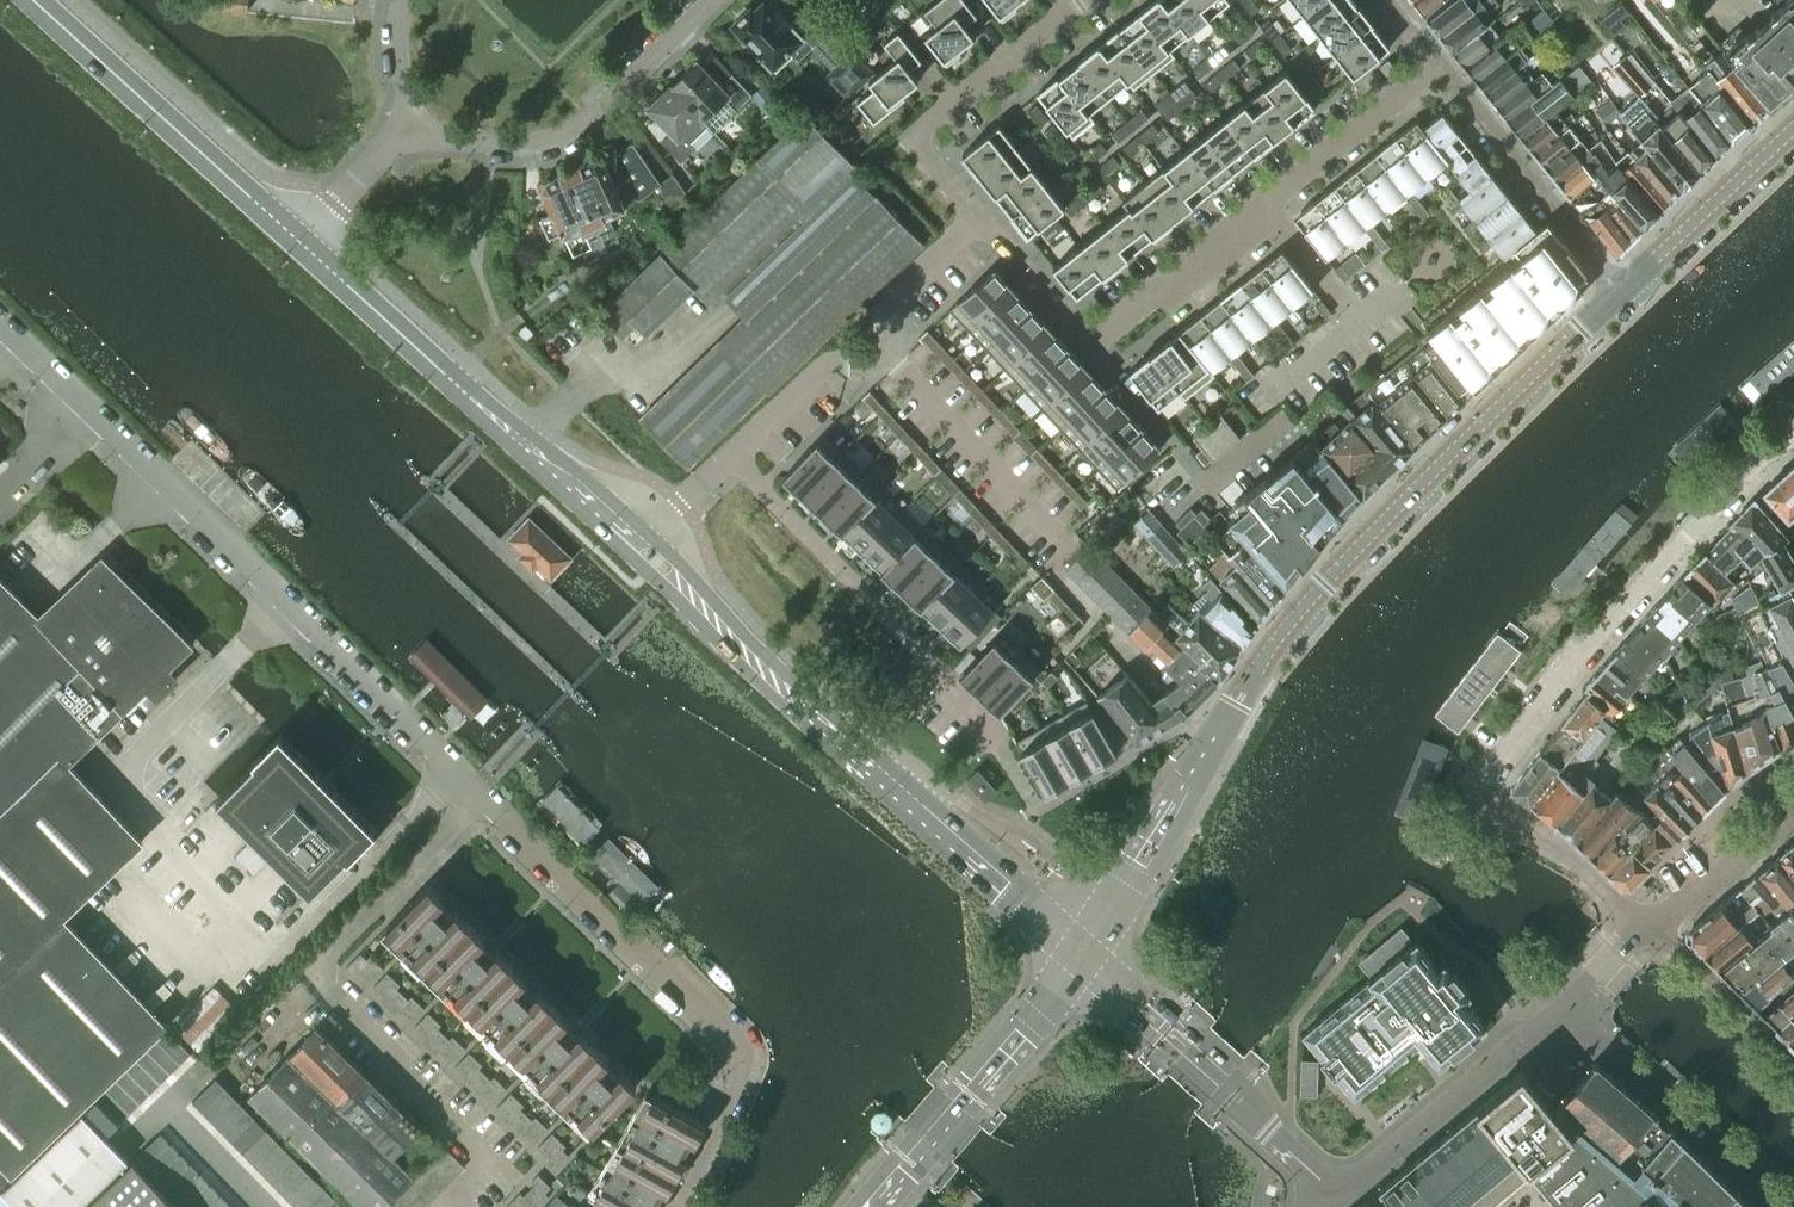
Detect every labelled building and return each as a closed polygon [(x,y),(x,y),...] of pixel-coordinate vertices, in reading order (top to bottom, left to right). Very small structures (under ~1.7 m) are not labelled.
[(248,11),(249,4),(249,0),(216,0),(215,8),(248,11)] [(925,10),(937,26),(925,35),(947,63),(962,52),(959,48),(975,36),(978,40),(993,28),(981,13),(985,9),(978,0),(976,0),(970,5),(966,0),(938,0),(925,10)] [(1003,19),(1018,7),(1015,4),(1020,0),(989,0),(1003,19)] [(1162,0),(1156,0),(1140,13),(1175,57),(1169,49),(1189,34),(1162,0)] [(1189,34),(1209,18),(1195,0),(1162,0),(1189,34)] [(1209,18),(1230,1),(1230,0),(1195,0),(1209,18)] [(1252,0),(1240,0),(1240,1),(1250,14),(1258,7),(1252,0)] [(1305,15),(1324,0),(1293,0),(1305,15)] [(1352,0),(1324,0),(1305,15),(1321,35),(1357,6),(1352,0)] [(1413,2),(1425,17),(1445,0),(1415,0),(1413,2)] [(1427,20),(1440,36),(1487,0),(1471,0),(1468,2),(1466,0),(1453,0),(1427,20)] [(1440,36),(1453,52),(1487,26),(1480,17),(1498,3),(1495,0),(1487,0),(1440,36)] [(1719,44),(1723,48),(1725,51),(1737,65),(1738,64),(1771,106),(1793,86),(1793,85),(1793,0),(1775,0),(1780,6),(1770,16),(1758,27),(1748,36),(1739,26),(1719,44)] [(773,11),(764,2),(755,12),(751,8),(735,24),(756,46),(755,48),(772,66),(789,49),(798,59),(812,45),(793,25),(796,22),(779,5),(773,11)] [(1619,3),(1597,21),(1610,37),(1624,26),(1619,20),(1628,13),(1619,3)] [(1373,27),(1357,6),(1321,35),(1337,56),(1373,27)] [(1140,13),(1120,29),(1155,73),(1175,57),(1140,13)] [(1280,35),(1270,22),(1262,28),(1272,41),(1280,35)] [(1253,29),(1250,25),(1236,35),(1243,43),(1252,36),(1253,29)] [(1487,26),(1453,52),(1465,68),(1500,40),(1488,25),(1487,26)] [(1390,48),(1373,27),(1337,56),(1353,77),(1390,48)] [(1120,29),(1099,45),(1135,89),(1155,73),(1120,29)] [(875,87),(857,101),(874,122),(905,96),(903,93),(918,81),(909,69),(922,60),(899,31),(884,42),(897,58),(869,80),(875,87)] [(1500,40),(1465,68),(1476,81),(1517,49),(1510,40),(1513,37),(1510,33),(1500,40)] [(1290,48),(1280,35),(1272,41),(1282,54),(1290,48)] [(1700,40),(1692,46),(1701,57),(1709,51),(1700,40)] [(1257,41),(1248,49),(1254,57),(1267,47),(1264,42),(1257,41)] [(1099,45),(1079,61),(1108,98),(1128,82),(1134,89),(1135,89),(1099,45)] [(1517,49),(1476,81),(1486,94),(1527,61),(1531,58),(1521,46),(1517,49)] [(1228,56),(1221,47),(1208,58),(1215,66),(1228,56)] [(1709,51),(1701,57),(1707,65),(1711,69),(1753,122),(1771,106),(1738,64),(1737,65),(1725,51),(1715,59),(1709,51)] [(853,53),(830,76),(849,96),(873,73),(853,53)] [(1208,58),(1195,68),(1202,76),(1215,66),(1208,58)] [(1627,59),(1616,67),(1640,96),(1650,87),(1634,68),(1627,59)] [(1389,60),(1380,67),(1391,80),(1400,73),(1389,60)] [(752,95),(732,74),(720,86),(703,68),(696,61),(670,86),(703,120),(708,126),(714,131),(736,110),(752,95)] [(1079,61),(1059,77),(1094,121),(1095,121),(1089,113),(1108,98),(1079,61)] [(1239,69),(1232,61),(1219,71),(1226,80),(1239,69)] [(1527,61),(1486,94),(1497,107),(1533,78),(1528,71),(1532,68),(1527,61)] [(1312,75),(1302,62),(1294,69),(1304,82),(1312,75)] [(1579,66),(1560,80),(1573,97),(1592,84),(1579,66)] [(1701,77),(1688,87),(1693,93),(1704,107),(1733,142),(1753,122),(1711,69),(1701,77)] [(1226,80),(1219,71),(1206,82),(1213,90),(1226,80)] [(1315,108),(1286,71),(1265,88),(1294,124),(1315,108)] [(1533,78),(1497,107),(1507,121),(1548,89),(1560,80),(1555,74),(1549,80),(1541,71),(1533,78)] [(1322,88),(1312,75),(1304,82),(1314,94),(1322,88)] [(1059,77),(1038,94),(1073,138),(1094,121),(1059,77)] [(1548,89),(1507,121),(1522,139),(1546,119),(1556,111),(1573,97),(1560,80),(1548,89)] [(1183,83),(1170,93),(1176,100),(1189,90),(1187,88),(1183,83)] [(703,120),(670,86),(648,107),(671,131),(661,141),(681,162),(695,149),(690,143),(708,126),(703,120)] [(1679,94),(1670,101),(1679,112),(1685,120),(1687,119),(1717,156),(1733,142),(1704,107),(1693,93),(1688,87),(1679,94)] [(1274,140),(1294,124),(1265,88),(1245,104),(1274,140)] [(1191,93),(1189,90),(1176,100),(1182,108),(1195,98),(1191,93)] [(1170,93),(1157,103),(1161,108),(1163,111),(1176,100),(1170,93)] [(1640,96),(1620,113),(1621,114),(1642,142),(1682,190),(1700,173),(1699,173),(1668,135),(1661,128),(1655,120),(1658,117),(1640,96)] [(1182,108),(1176,100),(1163,111),(1166,114),(1169,118),(1182,108)] [(1620,113),(1611,102),(1597,112),(1607,125),(1621,114),(1620,113)] [(1253,157),(1274,140),(1245,104),(1224,120),(1253,157)] [(1049,120),(1039,107),(1031,113),(1041,126),(1049,120)] [(1546,119),(1522,139),(1534,154),(1568,125),(1571,123),(1576,119),(1570,113),(1563,119),(1556,111),(1546,119)] [(858,168),(816,124),(805,112),(760,156),(641,270),(598,312),(615,330),(622,337),(635,324),(646,335),(676,305),(692,289),(711,308),(725,295),(809,214),(854,171),(858,168)] [(1140,112),(1128,122),(1134,130),(1147,120),(1140,112)] [(1679,112),(1661,128),(1668,135),(1699,173),(1717,156),(1687,119),(1685,120),(1679,112)] [(1448,160),(1467,144),(1442,113),(1423,128),(1423,129),(1448,160)] [(1233,173),(1253,157),(1224,120),(1204,136),(1233,173)] [(1428,177),(1447,161),(1448,160),(1423,129),(1423,128),(1417,120),(1396,137),(1428,177)] [(1134,130),(1128,122),(1126,123),(1115,132),(1121,140),(1134,130)] [(1568,125),(1534,154),(1546,169),(1570,149),(1580,141),(1571,129),(1574,127),(1571,123),(1568,125)] [(963,154),(980,175),(1016,146),(1000,125),(963,154)] [(1158,134),(1151,125),(1138,136),(1145,144),(1158,134)] [(1065,140),(1055,127),(1047,133),(1057,146),(1065,140)] [(1145,144),(1138,136),(1125,146),(1132,154),(1145,144)] [(1213,189),(1233,173),(1204,136),(1184,152),(1213,189)] [(1411,191),(1428,177),(1396,137),(1376,153),(1408,193),(1411,191)] [(1075,153),(1065,140),(1057,146),(1067,159),(1075,153)] [(1570,149),(1546,169),(1558,183),(1586,160),(1592,155),(1588,150),(1580,141),(1570,149)] [(1642,142),(1630,153),(1671,201),(1682,190),(1642,142)] [(569,170),(595,228),(606,222),(604,217),(624,207),(622,203),(637,197),(638,199),(656,185),(673,210),(689,198),(673,174),(659,183),(632,143),(610,158),(613,163),(606,167),(604,162),(594,159),(569,170)] [(1471,191),(1491,174),(1467,144),(1448,160),(1447,161),(1470,190),(1471,191)] [(1106,153),(1099,145),(1086,155),(1089,160),(1096,160),(1106,153)] [(980,175),(996,195),(1032,166),(1016,146),(980,175)] [(1193,205),(1213,189),(1184,152),(1163,168),(1193,205)] [(1628,152),(1616,162),(1618,164),(1627,175),(1660,213),(1671,201),(1630,153),(1628,152)] [(1420,202),(1411,191),(1408,193),(1376,153),(1356,169),(1387,209),(1404,195),(1413,207),(1420,202)] [(1592,155),(1586,160),(1590,165),(1599,175),(1611,190),(1645,227),(1660,213),(1627,175),(1618,164),(1609,172),(1600,162),(1594,154),(1592,155)] [(1101,171),(1105,176),(1118,165),(1111,157),(1102,165),(1101,171)] [(1586,160),(1558,183),(1570,198),(1583,188),(1590,182),(1599,175),(1590,165),(1586,160)] [(996,195),(1012,215),(1048,186),(1032,166),(996,195)] [(1172,221),(1193,205),(1163,168),(1143,184),(1172,221)] [(1387,209),(1356,169),(1336,185),(1367,225),(1364,228),(1373,239),(1379,234),(1370,222),(1387,209)] [(573,269),(582,284),(602,271),(601,268),(612,264),(610,260),(595,228),(569,170),(545,181),(542,191),(551,213),(540,218),(548,237),(560,232),(562,236),(582,227),(584,233),(593,229),(597,238),(589,241),(596,258),(573,269)] [(1096,183),(1086,170),(1077,177),(1088,190),(1096,183)] [(1464,207),(1474,219),(1474,220),(1507,193),(1491,174),(1471,191),(1470,190),(1459,199),(1458,199),(1459,200),(1453,205),(1448,209),(1453,215),(1464,207)] [(1599,175),(1590,182),(1596,189),(1601,186),(1607,193),(1602,198),(1601,199),(1609,208),(1634,239),(1645,227),(1611,190),(1599,175)] [(1102,191),(1096,183),(1088,190),(1081,195),(1088,203),(1102,191)] [(1152,237),(1172,221),(1143,184),(1123,200),(1129,208),(1152,237)] [(1367,225),(1336,185),(1316,201),(1347,241),(1364,228),(1367,225)] [(1012,215),(1028,236),(1065,207),(1048,186),(1012,215)] [(1444,193),(1453,205),(1459,200),(1458,199),(1459,199),(1450,188),(1444,193)] [(661,398),(640,418),(687,468),(767,390),(769,392),(924,243),(875,192),(744,317),(720,341),(661,398)] [(1479,226),(1489,238),(1489,239),(1522,212),(1507,193),(1474,220),(1474,219),(1463,228),(1468,234),(1479,226)] [(1088,203),(1081,195),(1067,206),(1073,214),(1088,203)] [(1601,199),(1583,214),(1590,222),(1617,257),(1634,239),(1609,208),(1601,199)] [(1347,241),(1316,201),(1295,218),(1326,258),(1347,241)] [(1429,214),(1420,202),(1413,207),(1423,219),(1429,214)] [(1104,227),(1127,257),(1152,237),(1129,208),(1104,227)] [(1494,245),(1504,258),(1537,232),(1522,212),(1489,239),(1489,238),(1478,247),(1483,253),(1494,245)] [(606,222),(595,228),(610,260),(622,250),(609,221),(606,222)] [(1063,230),(1056,222),(1043,232),(1049,241),(1063,230)] [(1422,343),(1420,345),(1465,400),(1583,289),(1582,288),(1585,285),(1587,281),(1587,277),(1585,273),(1586,272),(1547,223),(1537,232),(1504,258),(1438,310),(1421,324),(1433,338),(1429,341),(1423,345),(1422,343)] [(1104,227),(1079,247),(1102,277),(1127,257),(1104,227)] [(1389,246),(1379,234),(1373,239),(1382,251),(1389,246)] [(1054,267),(1077,297),(1102,277),(1079,247),(1054,267)] [(1282,250),(1261,267),(1293,306),(1314,290),(1282,250)] [(1351,276),(1341,264),(1335,269),(1345,281),(1351,276)] [(957,301),(949,309),(968,329),(976,322),(1013,287),(994,267),(957,301)] [(1261,267),(1241,283),(1272,322),(1276,320),(1293,306),(1261,267)] [(1221,299),(1252,338),(1269,325),(1278,336),(1285,331),(1276,320),(1272,322),(1241,283),(1221,299)] [(976,322),(968,329),(987,349),(995,342),(1032,308),(1013,287),(976,322)] [(1229,357),(1238,368),(1244,363),(1235,352),(1252,338),(1221,299),(1201,315),(1232,354),(1229,357)] [(1316,306),(1326,318),(1332,313),(1323,301),(1316,306)] [(995,342),(987,349),(1005,369),(1013,362),(1050,328),(1032,308),(995,342)] [(1211,371),(1229,357),(1232,354),(1201,315),(1180,331),(1211,371)] [(1013,362),(1005,369),(1024,389),(1032,382),(1069,348),(1050,328),(1013,362)] [(928,331),(921,338),(934,351),(941,344),(928,331)] [(1151,355),(1180,391),(1179,392),(1185,399),(1215,376),(1211,371),(1180,331),(1151,355)] [(1285,331),(1278,336),(1288,348),(1294,343),(1285,331)] [(1739,389),(1756,409),(1791,383),(1793,380),(1793,343),(1739,389)] [(1365,389),(1365,390),(1413,448),(1430,432),(1447,416),(1465,400),(1420,345),(1365,389)] [(1032,382),(1024,389),(1042,409),(1050,402),(1087,368),(1069,348),(1032,382)] [(1151,355),(1130,371),(1159,408),(1179,392),(1180,391),(1151,355)] [(952,357),(945,363),(958,377),(965,370),(952,357)] [(1244,363),(1238,368),(1247,380),(1254,375),(1244,363)] [(1050,402),(1042,409),(1061,429),(1068,422),(1105,387),(1087,368),(1050,402)] [(965,370),(958,377),(970,390),(977,383),(965,370)] [(1068,422),(1061,429),(1079,449),(1087,442),(1124,407),(1105,387),(1068,422)] [(1344,408),(1353,418),(1395,467),(1413,448),(1365,390),(1344,408)] [(871,392),(863,399),(876,412),(883,406),(871,392)] [(1727,392),(1657,456),(1680,481),(1750,417),(1727,392)] [(989,396),(982,403),(995,416),(1002,410),(989,396)] [(1087,442),(1079,449),(1098,469),(1105,461),(1142,427),(1124,407),(1087,442)] [(1002,410),(995,416),(1007,430),(1014,423),(1002,410)] [(893,415),(885,422),(898,436),(905,429),(893,415)] [(1222,415),(1208,426),(1227,450),(1241,439),(1222,415)] [(1353,418),(1347,423),(1336,433),(1330,425),(1316,439),(1364,497),(1395,467),(1353,418)] [(1208,426),(1193,437),(1213,462),(1227,450),(1208,426)] [(1105,461),(1098,469),(1117,489),(1124,482),(1161,448),(1142,427),(1105,461)] [(905,429),(898,436),(910,449),(918,442),(905,429)] [(816,443),(784,477),(803,496),(836,462),(844,453),(825,434),(816,443)] [(1026,436),(1019,443),(1032,456),(1039,450),(1026,436)] [(1251,502),(1229,520),(1234,526),(1285,584),(1287,581),(1289,583),(1303,565),(1303,566),(1321,543),(1344,516),(1344,517),(1364,497),(1316,439),(1295,457),(1293,455),(1266,477),(1245,495),(1251,502)] [(1039,450),(1032,456),(1044,470),(1051,463),(1039,450)] [(836,462),(803,496),(822,513),(854,480),(862,471),(844,453),(836,462)] [(930,455),(922,462),(935,475),(942,469),(930,455)] [(1762,491),(1786,517),(1793,510),(1793,462),(1762,491)] [(942,469),(935,475),(947,489),(955,482),(942,469)] [(854,480),(822,513),(840,531),(872,497),(881,488),(862,471),(854,480)] [(1063,476),(1056,483),(1069,496),(1076,489),(1063,476)] [(872,497),(840,531),(859,549),(892,515),(900,507),(881,488),(872,497)] [(1076,489),(1069,496),(1081,509),(1088,503),(1076,489)] [(967,495),(960,502),(972,515),(979,509),(967,495)] [(1705,554),(1724,573),(1745,554),(1752,561),(1759,554),(1780,591),(1775,593),(1759,602),(1762,609),(1791,593),(1788,587),(1793,584),(1793,560),(1783,540),(1788,536),(1754,499),(1731,523),(1732,525),(1705,554)] [(1624,501),(1554,583),(1572,596),(1642,516),(1624,501)] [(892,515),(859,549),(880,568),(912,534),(920,526),(900,507),(892,515)] [(1191,507),(1183,515),(1188,520),(1194,515),(1196,513),(1191,507)] [(1196,513),(1194,515),(1204,525),(1211,519),(1201,508),(1196,513)] [(979,509),(972,515),(984,529),(992,522),(979,509)] [(1183,515),(1175,522),(1180,528),(1188,520),(1183,515)] [(1180,528),(1177,531),(1188,544),(1206,528),(1204,525),(1194,515),(1188,520),(1180,528)] [(516,559),(531,574),(535,570),(549,584),(572,559),(528,518),(505,541),(519,555),(516,559)] [(1162,523),(1147,536),(1165,556),(1180,543),(1162,523)] [(912,534),(880,568),(900,588),(932,554),(940,545),(920,526),(912,534)] [(1224,549),(1227,552),(1272,604),(1286,587),(1289,583),(1287,581),(1285,584),(1234,526),(1217,540),(1224,549)] [(1004,535),(997,542),(1009,555),(1016,549),(1004,535)] [(1180,543),(1165,556),(1173,565),(1188,552),(1180,543)] [(932,554),(900,588),(920,606),(952,573),(960,564),(940,545),(932,554)] [(1182,682),(1164,694),(1184,716),(1220,681),(1198,665),(1201,661),(1165,627),(1167,624),(1158,615),(1099,555),(1090,545),(1066,569),(1107,610),(1128,631),(1182,682)] [(1016,549),(1009,555),(1022,569),(1029,562),(1016,549)] [(1272,604),(1227,552),(1224,549),(1216,556),(1219,559),(1210,567),(1259,621),(1272,604)] [(1685,573),(1684,574),(1710,602),(1711,602),(1711,603),(1712,602),(1721,594),(1733,582),(1724,573),(1705,554),(1704,553),(1685,573)] [(12,1175),(168,1025),(63,916),(141,840),(67,762),(147,686),(157,696),(177,677),(167,667),(190,645),(101,556),(39,615),(0,576),(0,1163),(12,1175)] [(952,573),(920,606),(940,626),(973,592),(981,583),(960,564),(952,573)] [(1682,576),(1665,595),(1693,621),(1710,602),(1682,576)] [(1200,609),(1200,610),(1219,628),(1223,631),(1243,645),(1255,626),(1254,625),(1241,612),(1210,577),(1202,584),(1208,590),(1194,604),(1200,609)] [(973,592),(940,626),(961,645),(964,641),(993,611),(1001,602),(981,583),(973,592)] [(1750,585),(1731,599),(1754,644),(1761,648),(1772,642),(1777,640),(1772,630),(1773,630),(1762,609),(1759,602),(1750,585)] [(1055,590),(1048,597),(1060,610),(1067,603),(1055,590)] [(1762,609),(1773,630),(1772,630),(1777,640),(1772,642),(1781,662),(1793,685),(1793,598),(1791,593),(1762,609)] [(1665,595),(1649,613),(1677,639),(1693,621),(1665,595)] [(1067,603),(1060,610),(1073,623),(1080,617),(1067,603)] [(1200,610),(1189,622),(1180,615),(1168,604),(1158,615),(1167,624),(1165,627),(1201,661),(1198,665),(1220,681),(1236,655),(1243,645),(1223,631),(1219,628),(1200,610)] [(993,611),(964,641),(971,648),(1000,617),(993,611)] [(1649,613),(1633,632),(1661,657),(1677,639),(1649,613)] [(1435,718),(1459,736),(1522,653),(1518,650),(1527,636),(1509,624),(1499,636),(1497,635),(1435,718)] [(993,640),(959,675),(980,695),(1014,659),(1022,651),(1001,631),(993,640)] [(1621,645),(1614,652),(1615,653),(1615,652),(1637,671),(1644,676),(1649,670),(1661,657),(1633,632),(1621,645)] [(409,658),(471,720),(491,701),(428,640),(409,658)] [(1761,648),(1768,667),(1793,717),(1793,685),(1781,662),(1772,642),(1761,648)] [(1014,659),(980,695),(1000,714),(1008,705),(1018,695),(1028,684),(1034,678),(1042,670),(1022,651),(1014,659)] [(1612,654),(1598,671),(1617,686),(1620,689),(1623,687),(1629,693),(1644,676),(1637,671),(1615,652),(1615,653),(1614,652),(1612,654)] [(1752,663),(1755,672),(1753,673),(1761,693),(1769,720),(1778,748),(1793,736),(1793,717),(1768,667),(1764,668),(1760,660),(1752,663)] [(1722,682),(1721,683),(1725,701),(1728,709),(1730,714),(1735,728),(1746,770),(1778,748),(1769,720),(1761,693),(1753,673),(1755,672),(1752,663),(1744,666),(1748,675),(1722,682)] [(1051,671),(1041,681),(1048,688),(1058,678),(1051,671)] [(1589,687),(1585,694),(1604,708),(1601,712),(1610,719),(1631,695),(1629,693),(1623,687),(1620,689),(1617,686),(1598,671),(1585,685),(1589,687)] [(1127,675),(1098,695),(1138,744),(1169,725),(1184,716),(1164,694),(1150,703),(1127,675)] [(1028,684),(1018,695),(1025,702),(1035,691),(1028,684)] [(1585,694),(1562,722),(1580,737),(1581,738),(1599,715),(1601,712),(1604,708),(1585,694)] [(1018,695),(1008,705),(1015,712),(1025,702),(1018,695)] [(1087,700),(1063,713),(1070,725),(1093,766),(1117,753),(1094,712),(1087,700)] [(1689,733),(1689,741),(1698,753),(1695,755),(1724,789),(1727,785),(1746,770),(1735,728),(1730,714),(1728,709),(1722,712),(1724,716),(1707,722),(1706,722),(1689,733)] [(1063,713),(1039,727),(1046,739),(1070,780),(1093,766),(1070,725),(1063,713)] [(1549,740),(1541,750),(1559,765),(1556,769),(1574,784),(1581,776),(1585,771),(1588,766),(1592,769),(1598,761),(1594,758),(1602,748),(1601,748),(1617,729),(1599,715),(1581,738),(1580,737),(1567,754),(1549,740)] [(1562,722),(1549,740),(1567,754),(1580,737),(1562,722)] [(1039,727),(1015,741),(1022,753),(1045,794),(1070,780),(1046,739),(1039,727)] [(217,797),(311,890),(372,829),(373,829),(375,828),(326,779),(280,733),(217,797)] [(1680,737),(1667,749),(1712,800),(1724,789),(1695,755),(1680,737)] [(1419,823),(1449,759),(1428,749),(1397,813),(1406,823),(1419,823)] [(1667,749),(1654,762),(1663,771),(1664,769),(1702,810),(1712,800),(1667,749)] [(1512,787),(1510,789),(1529,803),(1556,769),(1559,765),(1541,750),(1512,787)] [(1654,762),(1648,768),(1664,786),(1661,789),(1691,822),(1702,810),(1664,769),(1663,771),(1654,762)] [(1648,768),(1633,782),(1640,789),(1644,795),(1645,796),(1643,797),(1645,799),(1647,798),(1661,814),(1663,812),(1681,831),(1691,822),(1661,789),(1664,786),(1648,768)] [(1556,769),(1529,803),(1547,816),(1574,784),(1556,769)] [(966,780),(984,800),(996,791),(977,770),(966,780)] [(1574,784),(1547,816),(1557,824),(1577,841),(1611,798),(1591,783),(1595,778),(1585,771),(1581,776),(1574,784)] [(561,781),(538,804),(581,847),(605,824),(561,781)] [(1611,798),(1577,841),(1593,856),(1637,808),(1638,807),(1645,799),(1643,797),(1645,796),(1644,795),(1640,789),(1629,801),(1616,791),(1611,798)] [(1637,808),(1593,856),(1608,870),(1654,822),(1638,807),(1637,808)] [(1654,822),(1608,870),(1622,883),(1622,884),(1631,883),(1673,841),(1673,840),(1681,831),(1663,812),(1661,814),(1654,822)] [(670,897),(609,837),(591,855),(653,915),(670,897)] [(1774,859),(1793,883),(1793,853),(1789,847),(1774,859)] [(1757,873),(1787,909),(1791,914),(1793,912),(1793,883),(1774,859),(1759,871),(1757,873)] [(1757,873),(1738,889),(1755,910),(1760,916),(1768,925),(1777,917),(1787,909),(1757,873)] [(387,927),(429,968),(470,924),(428,884),(387,927)] [(1689,931),(1689,939),(1704,954),(1755,910),(1738,889),(1689,931)] [(1721,969),(1741,990),(1793,947),(1793,912),(1791,914),(1787,909),(1777,917),(1768,925),(1769,930),(1721,969)] [(1755,910),(1704,954),(1721,969),(1769,930),(1768,925),(1760,916),(1755,910)] [(429,968),(470,1007),(511,964),(470,924),(429,968)] [(1416,939),(1302,1033),(1354,1096),(1421,1041),(1439,1063),(1487,1024),(1465,997),(1470,993),(1444,961),(1438,965),(1416,939)] [(1741,990),(1778,1026),(1793,1013),(1793,1014),(1793,947),(1741,990)] [(348,967),(355,973),(358,969),(367,960),(361,954),(348,967)] [(367,960),(358,969),(365,976),(377,963),(370,956),(367,960)] [(377,963),(365,976),(371,982),(383,969),(377,963)] [(470,1007),(511,1047),(552,1004),(511,964),(470,1007)] [(375,986),(381,992),(395,978),(389,972),(375,986)] [(401,984),(395,978),(381,992),(387,998),(397,987),(398,988),(401,984)] [(387,998),(384,1001),(390,1007),(404,993),(398,988),(397,987),(387,998)] [(404,993),(390,1007),(396,1013),(399,1010),(410,999),(404,993)] [(410,999),(399,1010),(406,1016),(419,1002),(413,996),(410,999)] [(419,1002),(406,1016),(412,1022),(426,1008),(419,1002)] [(511,1047),(553,1087),(594,1045),(552,1004),(511,1047)] [(330,1012),(318,1025),(331,1037),(343,1024),(330,1012)] [(416,1026),(422,1032),(436,1018),(430,1012),(416,1026)] [(1778,1026),(1793,1042),(1793,1014),(1793,1013),(1778,1026)] [(422,1032),(428,1038),(438,1027),(439,1028),(442,1024),(436,1018),(422,1032)] [(364,1206),(379,1206),(411,1173),(392,1154),(409,1136),(417,1143),(427,1133),(331,1037),(318,1025),(249,1096),(364,1206)] [(425,1042),(431,1048),(445,1033),(439,1028),(438,1027),(428,1038),(425,1042)] [(158,1038),(182,1061),(192,1051),(168,1028),(158,1038)] [(431,1048),(437,1053),(440,1050),(450,1039),(445,1033),(431,1048)] [(440,1050),(447,1056),(460,1042),(454,1036),(450,1039),(440,1050)] [(148,1048),(172,1071),(182,1061),(158,1038),(148,1048)] [(467,1048),(460,1042),(447,1056),(453,1062),(467,1048)] [(594,1045),(553,1087),(595,1128),(636,1086),(594,1045)] [(138,1058),(162,1082),(172,1071),(148,1048),(138,1058)] [(457,1066),(463,1072),(477,1058),(471,1052),(457,1066)] [(128,1068),(152,1092),(162,1082),(138,1058),(128,1068)] [(480,1068),(483,1064),(477,1058),(463,1072),(469,1078),(470,1078),(480,1068)] [(1301,1062),(1300,1097),(1318,1098),(1319,1082),(1319,1062),(1301,1062)] [(1595,1062),(1556,1106),(1557,1106),(1616,1157),(1624,1147),(1642,1162),(1671,1128),(1595,1062)] [(118,1079),(142,1102),(152,1092),(128,1068),(118,1079)] [(465,1082),(472,1088),(486,1074),(480,1068),(470,1078),(469,1078),(465,1082)] [(1383,1191),(1396,1206),(1694,1206),(1642,1162),(1624,1147),(1616,1157),(1557,1106),(1553,1109),(1537,1090),(1521,1071),(1383,1191)] [(482,1090),(492,1080),(486,1074),(472,1088),(478,1094),(482,1090)] [(492,1080),(482,1090),(488,1096),(501,1082),(495,1076),(492,1080)] [(216,1077),(192,1100),(202,1111),(226,1088),(216,1077)] [(108,1089),(132,1112),(142,1102),(118,1079),(108,1089)] [(507,1088),(501,1082),(488,1096),(494,1102),(507,1088)] [(226,1088),(202,1111),(212,1121),(236,1098),(226,1088)] [(98,1099),(122,1123),(132,1112),(108,1089),(98,1099)] [(498,1106),(504,1112),(518,1098),(512,1092),(498,1106)] [(652,1094),(624,1145),(676,1175),(705,1124),(652,1094)] [(236,1098),(212,1121),(222,1131),(246,1108),(236,1098)] [(524,1104),(518,1098),(504,1112),(510,1118),(520,1107),(521,1108),(524,1104)] [(88,1109),(111,1133),(122,1123),(98,1099),(88,1109)] [(510,1118),(506,1122),(513,1128),(527,1113),(521,1108),(520,1107),(510,1118)] [(246,1108),(222,1131),(232,1141),(256,1118),(246,1108)] [(872,1116),(873,1123),(879,1129),(887,1128),(892,1123),(891,1114),(885,1109),(877,1110),(872,1116)] [(527,1113),(513,1128),(519,1134),(523,1130),(533,1120),(527,1113)] [(2,1191),(17,1206),(79,1206),(128,1160),(83,1114),(2,1191)] [(533,1120),(523,1130),(529,1136),(543,1122),(536,1116),(533,1120)] [(256,1118),(232,1141),(242,1152),(266,1128),(256,1118)] [(543,1122),(529,1136),(535,1142),(549,1129),(543,1122)] [(266,1128),(242,1152),(252,1162),(276,1139),(266,1128)] [(1642,1162),(1694,1206),(1754,1206),(1735,1189),(1735,1190),(1682,1137),(1682,1138),(1671,1129),(1672,1128),(1671,1128),(1642,1162)] [(160,1132),(136,1155),(146,1166),(170,1143),(160,1132)] [(539,1146),(546,1153),(559,1139),(552,1132),(539,1146)] [(276,1139),(252,1162),(262,1172),(286,1149),(276,1139)] [(546,1153),(552,1159),(562,1148),(563,1149),(566,1145),(559,1139),(546,1153)] [(170,1143),(146,1166),(156,1176),(180,1153),(170,1143)] [(624,1145),(595,1197),(614,1206),(658,1206),(676,1175),(624,1145)] [(447,1148),(438,1158),(456,1176),(466,1166),(447,1148)] [(562,1148),(552,1159),(548,1163),(555,1169),(569,1155),(563,1149),(562,1148)] [(286,1149),(262,1172),(273,1182),(296,1159),(286,1149)] [(180,1153),(156,1176),(166,1186),(190,1163),(180,1153)] [(438,1158),(428,1167),(447,1186),(456,1176),(438,1158)] [(296,1159),(273,1182),(283,1193),(306,1169),(296,1159)] [(133,1161),(86,1206),(179,1206),(133,1161)] [(12,1175),(0,1163),(0,1187),(12,1175)] [(190,1163),(166,1186),(176,1196),(200,1173),(190,1163)] [(428,1167),(419,1177),(438,1196),(447,1186),(428,1167)] [(306,1169),(283,1193),(293,1203),(316,1179),(306,1169)] [(200,1173),(176,1196),(186,1206),(210,1184),(200,1173)] [(536,1184),(546,1193),(552,1187),(539,1174),(532,1181),(535,1184),(536,1184)] [(419,1177),(410,1186),(428,1205),(438,1196),(419,1177)] [(293,1203),(297,1206),(309,1206),(326,1190),(316,1179),(293,1203)] [(186,1206),(206,1206),(220,1194),(210,1184),(186,1206)] [(535,1184),(530,1190),(543,1203),(549,1197),(546,1193),(536,1184),(535,1184)] [(400,1196),(411,1206),(427,1206),(428,1205),(410,1186),(400,1196)] [(309,1206),(329,1206),(336,1200),(326,1190),(309,1206)] [(524,1196),(534,1206),(535,1206),(538,1206),(543,1203),(530,1190),(524,1196)] [(514,1199),(522,1206),(533,1206),(534,1206),(524,1196),(520,1193),(514,1199)] [(206,1206),(227,1206),(230,1204),(220,1194),(206,1206)] [(391,1206),(411,1206),(400,1196),(390,1206),(391,1206)] [(558,1197),(549,1206),(550,1206),(570,1206),(558,1197)]
